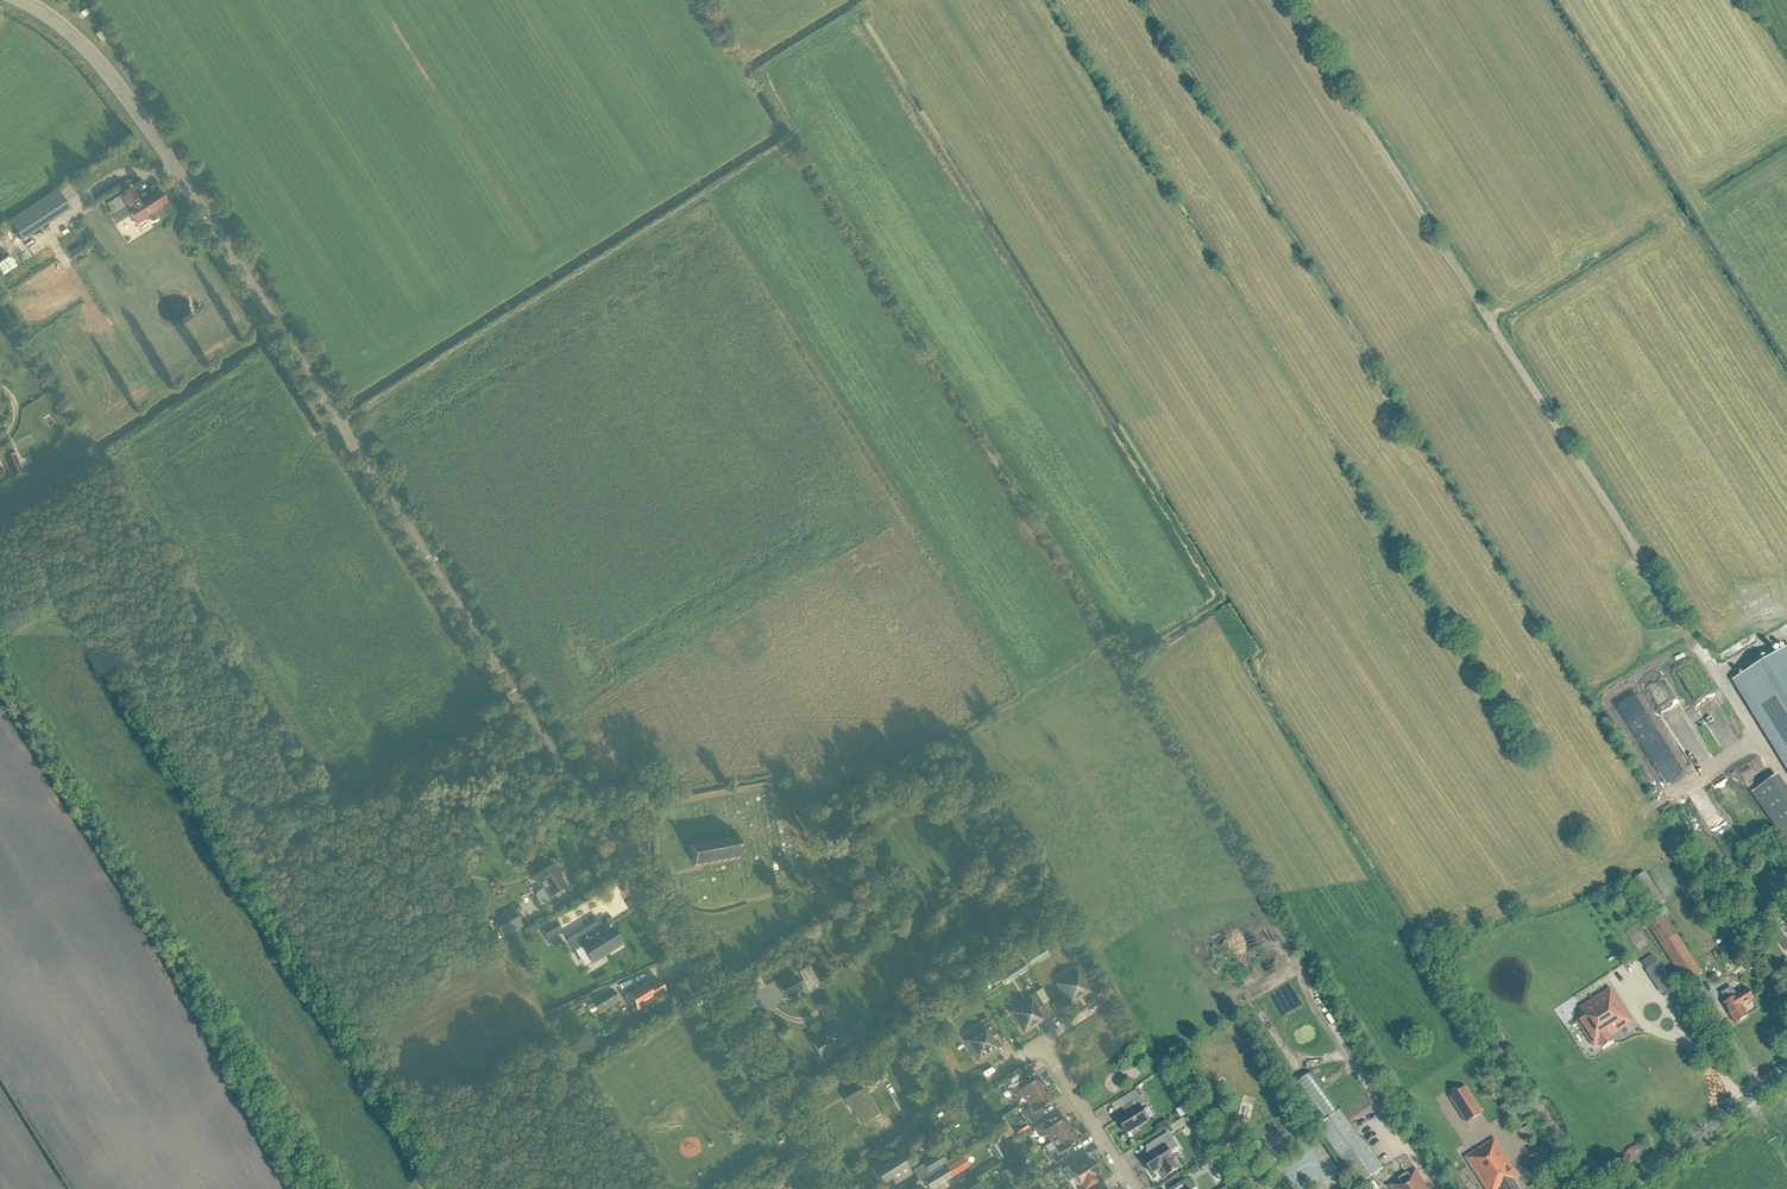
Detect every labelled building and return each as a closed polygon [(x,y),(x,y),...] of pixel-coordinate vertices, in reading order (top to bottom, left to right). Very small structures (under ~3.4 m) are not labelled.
[(106,174),(123,173),(123,158),(109,159),(110,168),(106,168),(106,174)] [(22,242),(70,210),(57,190),(9,222),(22,242)] [(126,207),(137,225),(148,218),(151,222),(153,222),(157,219),(158,217),(155,212),(167,204),(159,192),(141,204),(131,190),(107,205),(113,215),(126,207)] [(89,253),(83,259),(90,266),(96,260),(89,253)] [(24,474),(15,454),(2,460),(11,480),(24,474)] [(1733,681),(1786,768),(1786,648),(1733,681)] [(1722,701),(1698,661),(1680,673),(1704,713),(1722,701)] [(1669,679),(1680,674),(1678,669),(1667,673),(1669,679)] [(1639,689),(1646,685),(1641,677),(1634,682),(1639,689)] [(1600,685),(1609,700),(1621,693),(1612,678),(1600,685)] [(724,838),(724,840),(720,841),(719,839),(718,840),(718,841),(713,842),(712,841),(711,841),(711,843),(706,844),(706,842),(704,842),(704,844),(699,845),(699,843),(698,844),(698,845),(691,846),(690,845),(689,846),(691,847),(691,852),(689,853),(690,854),(692,854),(693,859),(690,859),(691,861),(693,861),(694,865),(694,866),(695,866),(702,865),(702,867),(703,866),(703,865),(709,864),(709,865),(711,865),(710,863),(715,863),(715,864),(717,864),(717,862),(722,861),(722,863),(724,863),(723,861),(728,860),(729,862),(730,862),(730,860),(736,859),(736,861),(737,860),(737,859),(742,852),(744,853),(744,851),(743,852),(747,851),(746,843),(742,843),(743,842),(742,841),(741,842),(733,839),(732,837),(731,837),(731,839),(726,840),(726,838),(724,838)] [(552,900),(550,897),(565,887),(557,875),(559,873),(553,865),(533,878),(538,886),(539,886),(542,889),(536,893),(538,895),(536,897),(541,904),(543,903),(544,905),(552,900)] [(1653,909),(1663,902),(1644,872),(1634,879),(1653,909)] [(810,892),(816,890),(813,881),(807,883),(810,892)] [(491,927),(497,937),(501,935),(502,938),(521,927),(512,910),(493,920),(495,925),(491,927)] [(1685,984),(1701,973),(1663,913),(1647,924),(1685,984)] [(603,928),(598,921),(567,941),(573,951),(581,946),(592,964),(620,946),(611,931),(604,935),(600,929),(603,928)] [(1784,922),(1772,930),(1786,952),(1786,927),(1784,922)] [(558,927),(544,935),(547,941),(561,932),(558,927)] [(1035,951),(1025,957),(1030,965),(1040,959),(1035,951)] [(1652,955),(1642,962),(1647,970),(1657,963),(1652,955)] [(1734,957),(1728,961),(1732,967),(1738,963),(1734,957)] [(1020,960),(1009,967),(1015,976),(1026,969),(1020,960)] [(1069,1005),(1086,995),(1083,991),(1087,989),(1082,981),(1088,977),(1081,964),(1074,968),(1076,972),(1056,985),(1069,1005)] [(958,967),(950,972),(955,982),(964,977),(958,967)] [(796,976),(779,986),(786,999),(804,989),(796,976)] [(664,992),(658,983),(646,990),(643,985),(627,994),(637,1010),(650,1002),(649,1001),(664,992)] [(1617,1031),(1632,1021),(1610,987),(1579,1007),(1585,1017),(1575,1023),(1592,1048),(1599,1043),(1602,1048),(1613,1040),(1613,1039),(1617,1036),(1616,1035),(1619,1033),(1617,1031)] [(1742,1006),(1753,999),(1746,989),(1735,995),(1730,988),(1721,993),(1726,1001),(1723,1003),(1735,1023),(1748,1015),(1742,1006)] [(611,990),(591,1002),(598,1014),(618,1002),(611,990)] [(1031,1000),(1010,1013),(1023,1033),(1040,1023),(1038,1019),(1041,1017),(1036,1009),(1043,1006),(1035,993),(1028,997),(1031,1000)] [(821,1059),(853,1040),(828,999),(817,1005),(832,1031),(811,1043),(821,1059)] [(898,1009),(889,1013),(895,1024),(904,1019),(898,1009)] [(960,1009),(950,1015),(953,1020),(963,1013),(960,1009)] [(965,1041),(977,1062),(994,1051),(992,1048),(995,1045),(991,1038),(997,1034),(989,1021),(982,1025),(985,1029),(965,1041)] [(868,1072),(870,1077),(873,1084),(886,1078),(880,1066),(868,1072)] [(1309,1073),(1294,1084),(1322,1123),(1338,1111),(1309,1073)] [(1020,1081),(1008,1089),(1019,1107),(1026,1102),(1046,1090),(1038,1078),(1024,1087),(1020,1081)] [(1483,1113),(1466,1087),(1449,1097),(1467,1123),(1483,1113)] [(861,1124),(878,1114),(863,1089),(845,1100),(849,1107),(851,1106),(861,1124)] [(1023,1113),(1026,1118),(1030,1124),(1043,1116),(1039,1110),(1053,1101),(1046,1090),(1026,1102),(1030,1109),(1023,1113)] [(1126,1114),(1118,1120),(1126,1133),(1148,1119),(1140,1106),(1144,1103),(1136,1090),(1121,1100),(1124,1105),(1122,1107),(1126,1114)] [(1527,1119),(1513,1098),(1501,1106),(1515,1127),(1527,1119)] [(1180,1108),(1176,1111),(1180,1118),(1185,1115),(1187,1114),(1182,1107),(1180,1108)] [(1007,1112),(1000,1116),(1010,1133),(1017,1129),(1007,1112)] [(1045,1121),(1033,1129),(1038,1138),(1047,1136),(1051,1142),(1071,1130),(1064,1118),(1049,1127),(1045,1121)] [(1049,1155),(1051,1158),(1055,1165),(1068,1157),(1064,1150),(1078,1142),(1071,1130),(1051,1142),(1056,1150),(1049,1155)] [(1151,1173),(1161,1166),(1167,1175),(1179,1167),(1169,1152),(1177,1147),(1168,1133),(1147,1147),(1151,1154),(1143,1159),(1151,1173)] [(1001,1148),(1007,1145),(1003,1136),(997,1139),(1001,1148)] [(1509,1161),(1494,1139),(1465,1157),(1485,1188),(1497,1188),(1500,1187),(1501,1188),(1518,1188),(1513,1180),(1518,1177),(1509,1161)] [(1364,1144),(1341,1160),(1359,1185),(1382,1169),(1364,1144)] [(922,1166),(927,1174),(944,1163),(940,1155),(922,1166)] [(882,1184),(891,1178),(895,1184),(910,1175),(899,1157),(882,1168),(880,1165),(873,1170),(882,1184)] [(1079,1184),(1080,1183),(1083,1188),(1085,1188),(1090,1186),(1095,1182),(1091,1176),(1097,1172),(1090,1160),(1084,1164),(1080,1158),(1063,1168),(1070,1180),(1075,1177),(1079,1184)] [(945,1168),(944,1168),(923,1181),(928,1188),(934,1188),(951,1178),(950,1177),(963,1169),(957,1160),(945,1168)] [(1340,1166),(1335,1173),(1343,1179),(1348,1172),(1340,1166)] [(1003,1172),(1012,1185),(1019,1181),(1010,1167),(1003,1172)] [(1038,1167),(1029,1173),(1033,1180),(1043,1174),(1038,1167)] [(1391,1188),(1427,1188),(1415,1169),(1388,1185),(1391,1188)] [(1187,1179),(1171,1188),(1193,1188),(1187,1179)] [(975,1181),(962,1188),(980,1188),(975,1181)]
